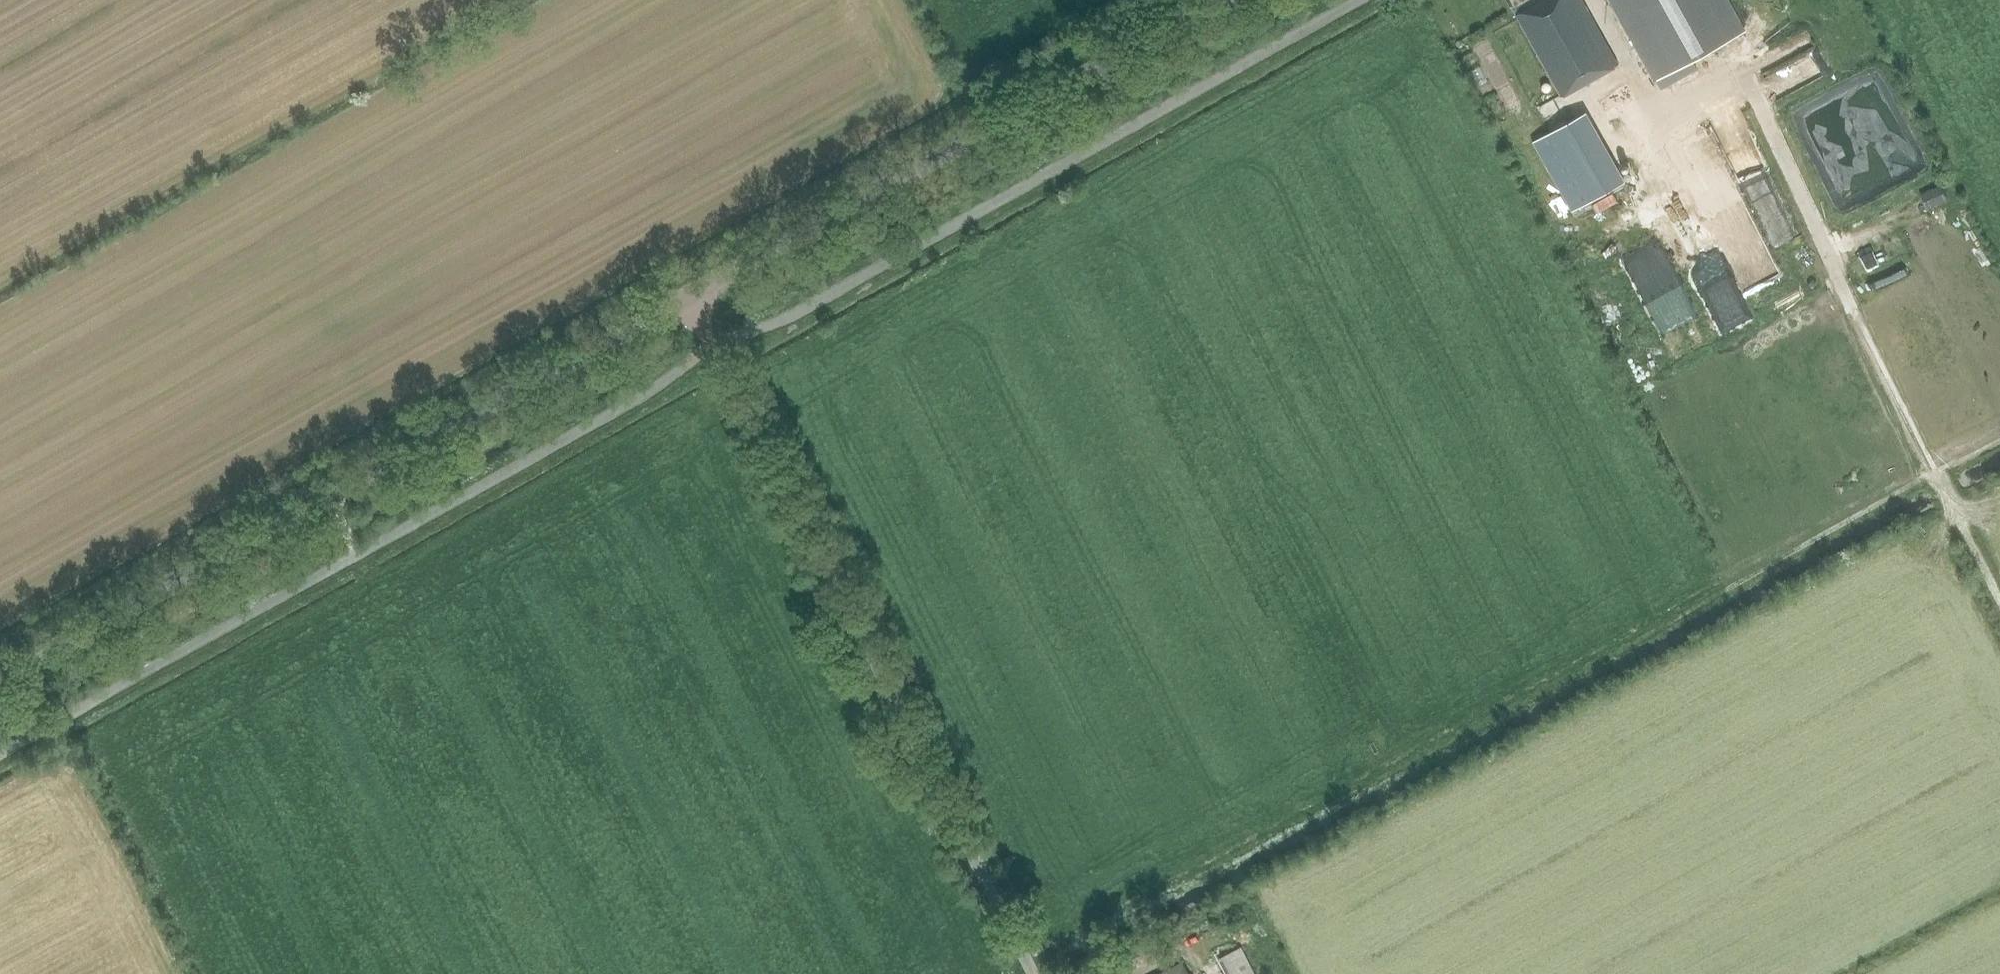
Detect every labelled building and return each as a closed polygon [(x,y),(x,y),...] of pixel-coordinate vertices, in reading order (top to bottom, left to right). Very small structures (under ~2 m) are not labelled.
[(1617,65),(1580,0),(1507,0),(1510,5),(1515,14),(1561,96),(1617,65)] [(1655,80),(1660,89),(1697,69),(1691,60),(1744,30),(1727,0),(1611,0),(1655,80)] [(1764,73),(1779,99),(1833,68),(1818,42),(1764,73)] [(1630,191),(1620,172),(1613,176),(1604,159),(1579,114),(1551,130),(1549,131),(1593,211),(1630,191)] [(1661,197),(1697,272),(1727,258),(1690,182),(1661,197)] [(1628,260),(1655,244),(1644,225),(1617,241),(1628,260)] [(1714,304),(1722,328),(1758,316),(1749,291),(1714,304)] [(1182,962),(1160,973),(1188,973),(1182,962)]
